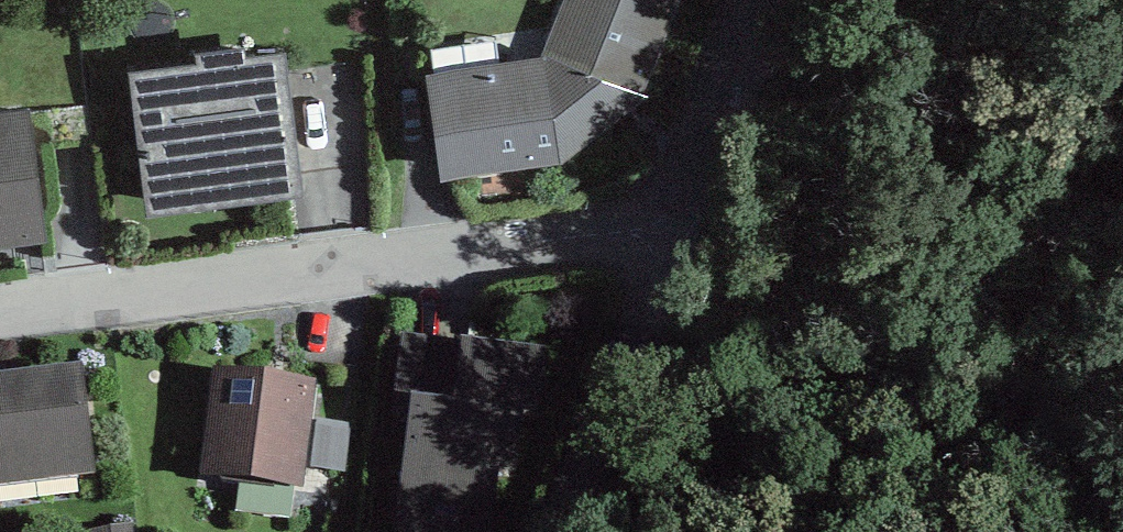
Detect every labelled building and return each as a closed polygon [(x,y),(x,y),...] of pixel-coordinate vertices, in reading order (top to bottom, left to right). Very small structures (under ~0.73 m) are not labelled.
[(542,47),(424,63),(438,167),(563,154),(643,89),(678,0),(560,0),(542,47)] [(301,184),(283,41),(130,60),(147,203),(301,184)] [(0,103),(0,239),(47,233),(31,99),(0,103)] [(403,334),(392,416),(409,418),(395,531),(492,531),(500,472),(515,474),(523,411),(536,412),(544,352),(403,334)] [(95,478),(82,365),(0,375),(0,489),(95,478)] [(317,383),(213,369),(198,475),(303,489),(317,383)]
